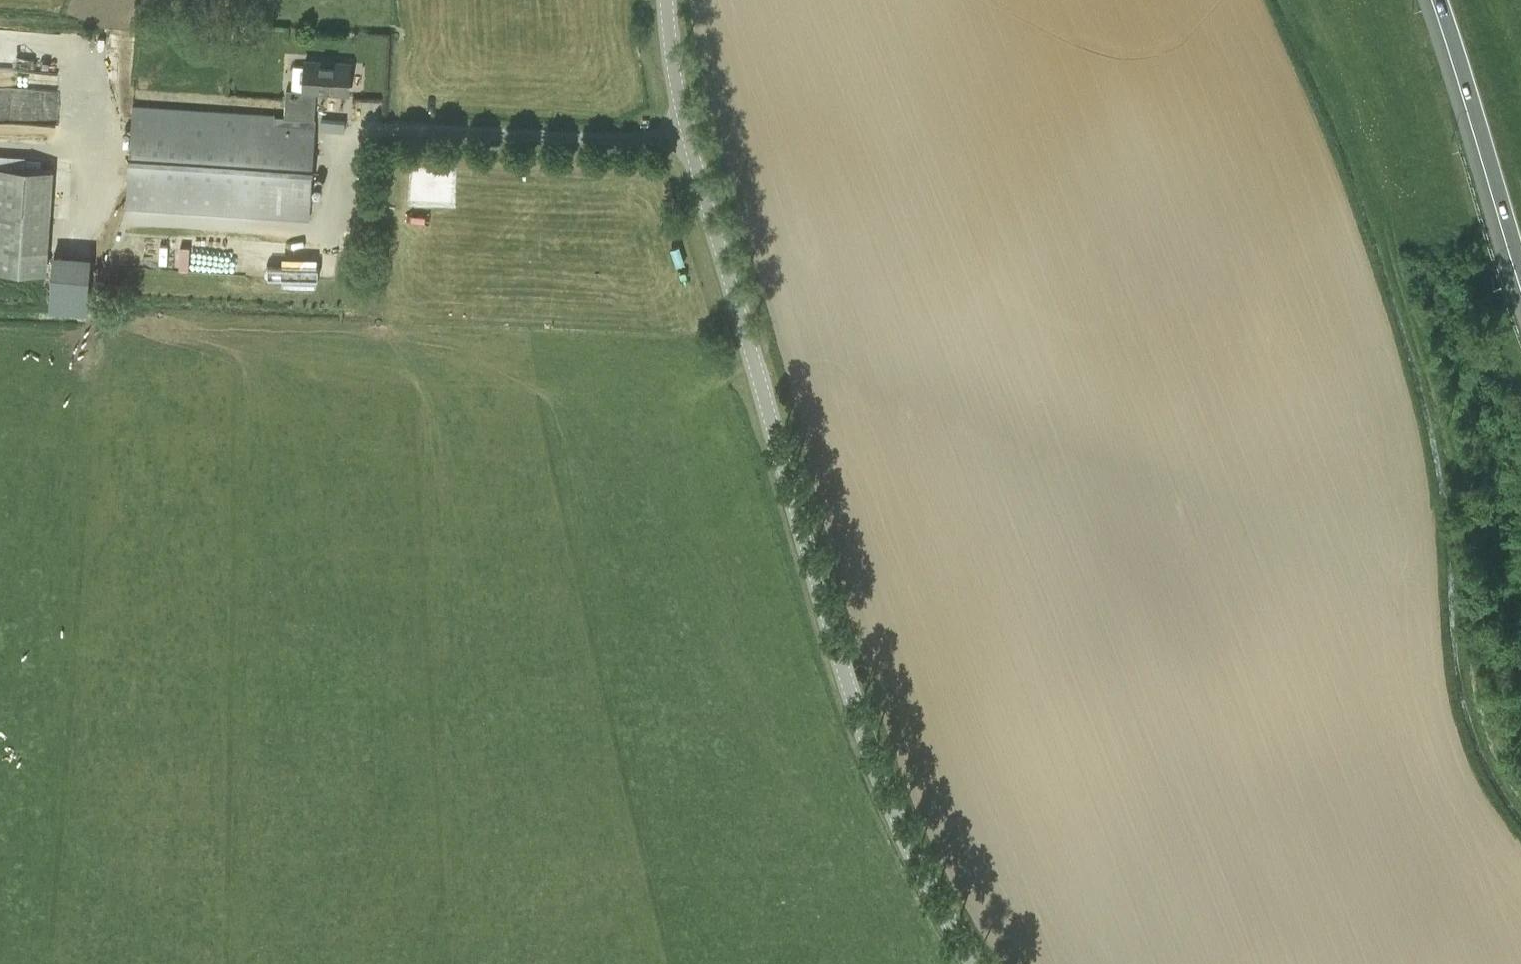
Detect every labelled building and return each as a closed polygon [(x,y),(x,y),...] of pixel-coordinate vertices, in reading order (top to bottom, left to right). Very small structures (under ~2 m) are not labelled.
[(133,106),(127,206),(309,218),(317,92),(348,94),(350,63),(305,61),(304,90),(287,89),(286,116),(275,116),(275,115),(133,106)] [(60,88),(0,87),(0,120),(60,120),(60,88)] [(45,271),(51,169),(0,165),(0,268),(45,271)] [(54,252),(51,296),(50,308),(85,310),(86,298),(89,254),(54,252)]
